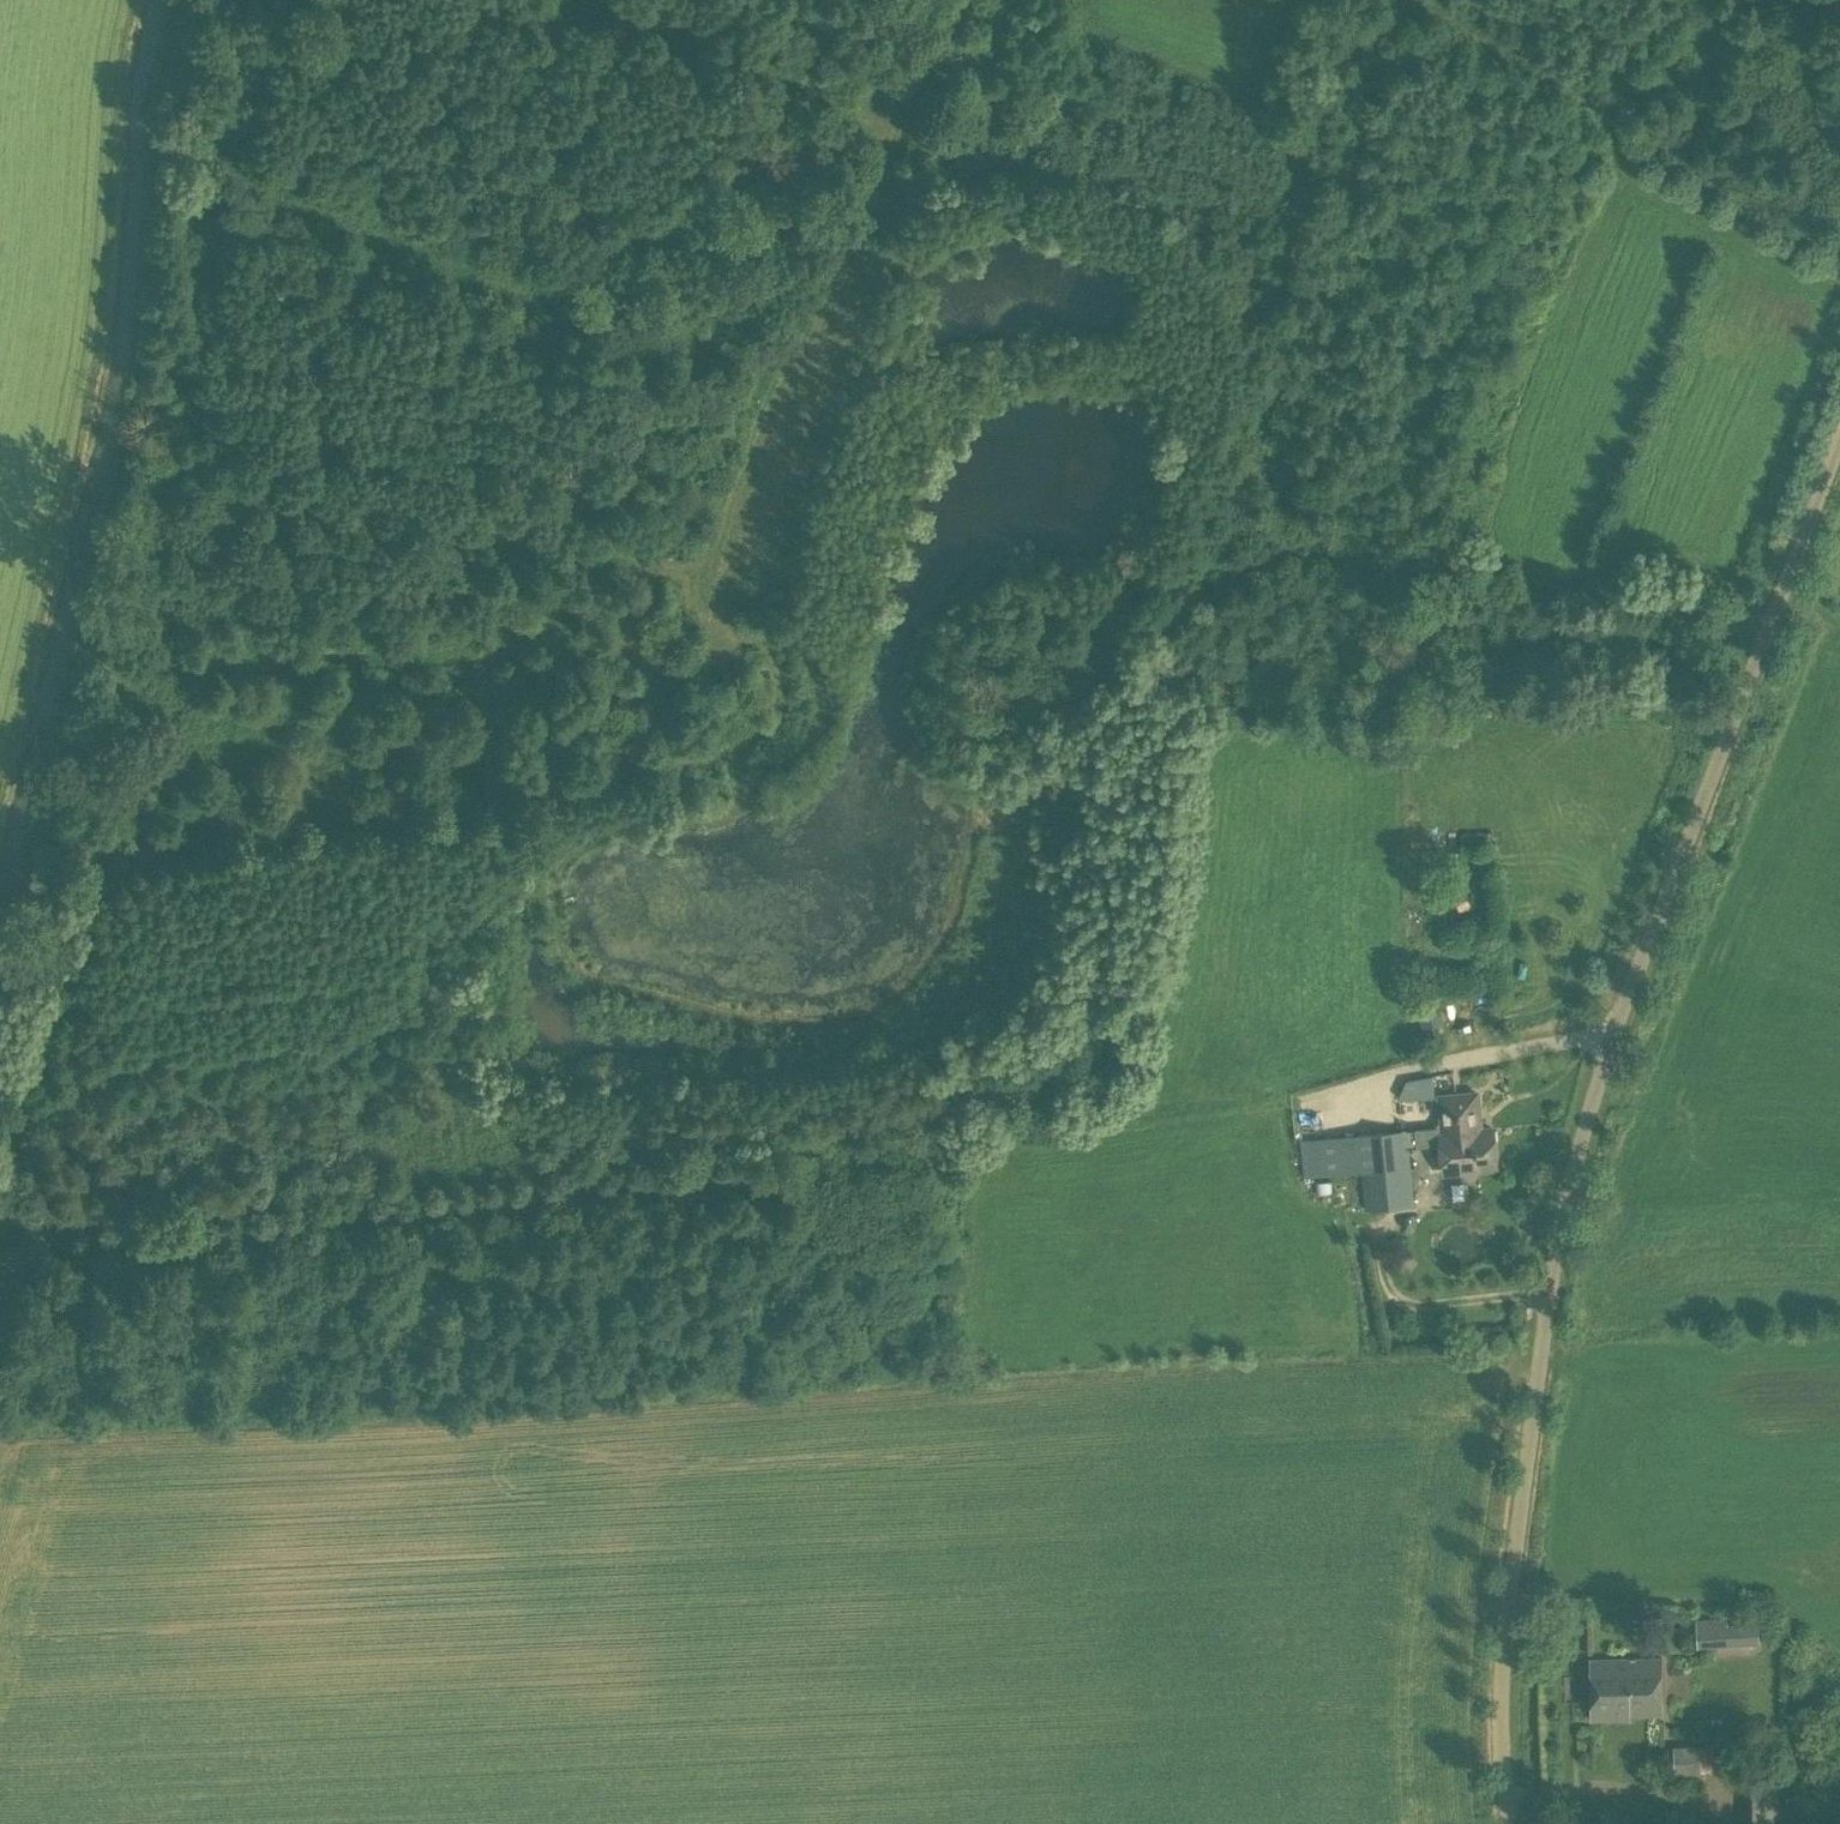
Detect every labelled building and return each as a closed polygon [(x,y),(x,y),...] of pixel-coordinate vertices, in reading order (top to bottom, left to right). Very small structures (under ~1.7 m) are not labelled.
[(1418,1014),(1421,1030),(1443,1025),(1441,1010),(1418,1014)] [(1457,1138),(1494,1135),(1493,1127),(1480,1128),(1476,1092),(1439,1096),(1442,1127),(1438,1127),(1438,1126),(1415,1129),(1415,1130),(1406,1131),(1406,1129),(1300,1139),(1304,1177),(1361,1172),(1365,1209),(1415,1205),(1409,1148),(1440,1144),(1440,1150),(1458,1148),(1457,1138)] [(1458,1148),(1440,1150),(1443,1172),(1497,1166),(1494,1135),(1457,1138),(1458,1148)] [(1727,1622),(1727,1616),(1696,1619),(1698,1646),(1728,1644),(1728,1645),(1760,1643),(1758,1620),(1727,1622)] [(1592,1720),(1629,1719),(1629,1716),(1662,1715),(1661,1657),(1591,1658),(1592,1720)] [(1700,1747),(1700,1744),(1673,1745),(1675,1782),(1701,1780),(1701,1770),(1714,1769),(1713,1746),(1700,1747)]
